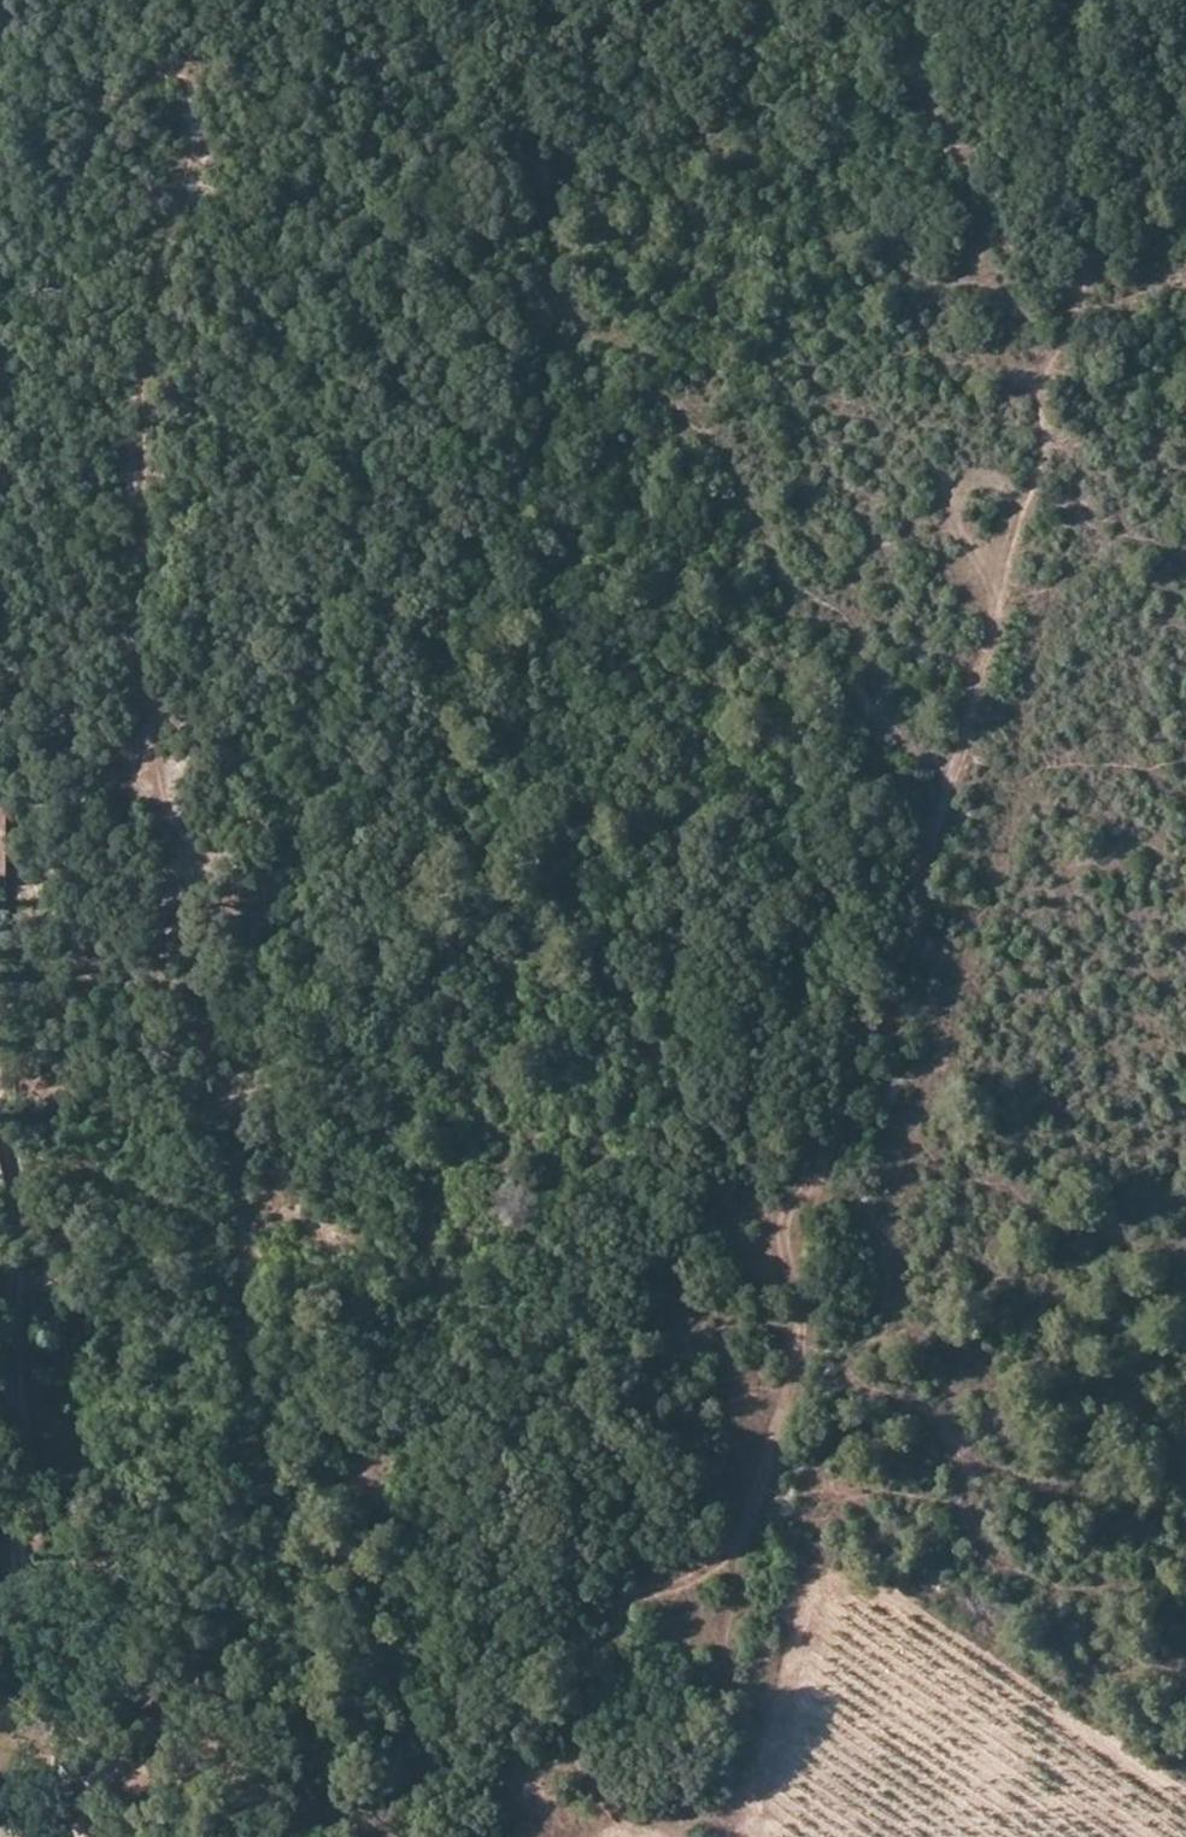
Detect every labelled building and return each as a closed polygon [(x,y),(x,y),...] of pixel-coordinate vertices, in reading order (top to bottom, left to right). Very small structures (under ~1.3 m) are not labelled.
[(11,1807),(0,1807),(0,1836),(10,1836),(11,1807)]
